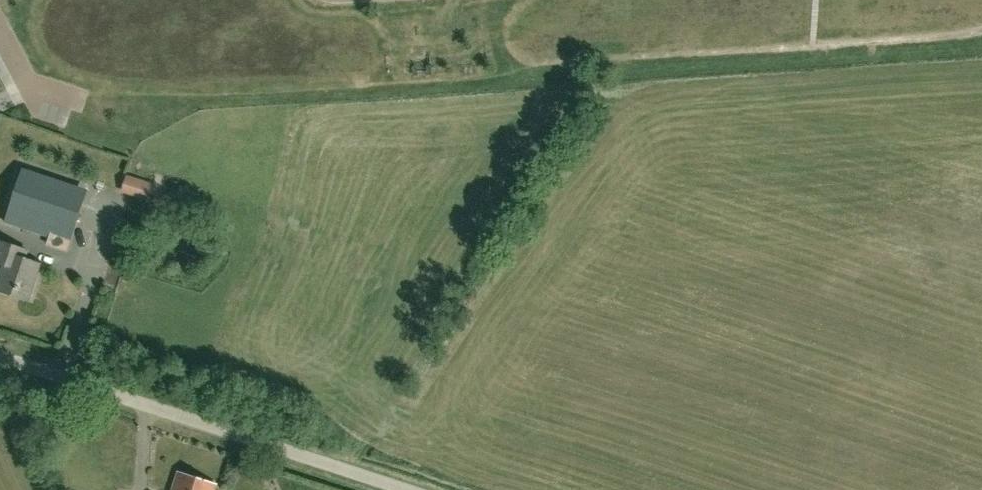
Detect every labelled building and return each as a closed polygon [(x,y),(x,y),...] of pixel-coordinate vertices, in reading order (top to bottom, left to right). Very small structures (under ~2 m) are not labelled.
[(22,169),(4,221),(69,244),(87,192),(22,169)] [(39,265),(24,259),(26,251),(0,242),(0,264),(4,266),(0,279),(0,291),(27,301),(39,265)] [(216,484),(178,473),(173,489),(214,489),(216,484)]
